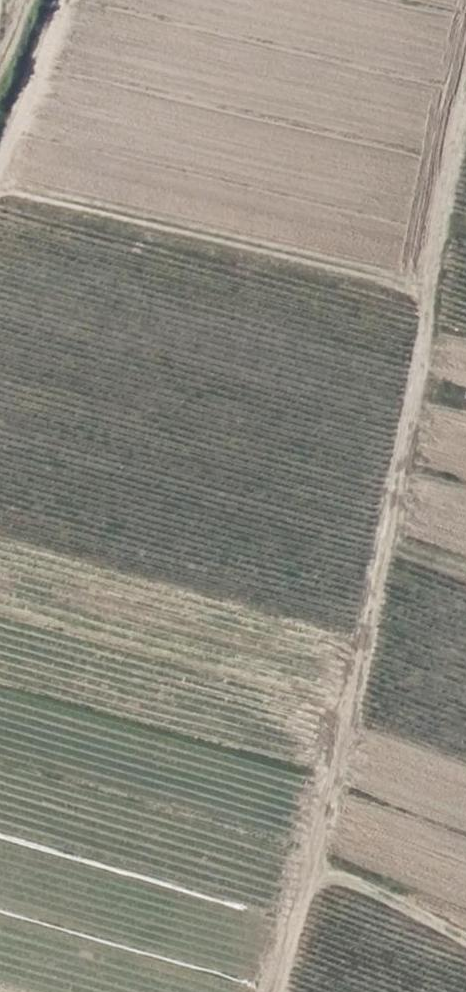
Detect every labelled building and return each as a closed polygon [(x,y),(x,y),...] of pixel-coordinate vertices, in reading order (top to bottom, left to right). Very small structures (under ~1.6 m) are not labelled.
[(295,826),(293,834),(306,838),(309,830),(295,826)]
